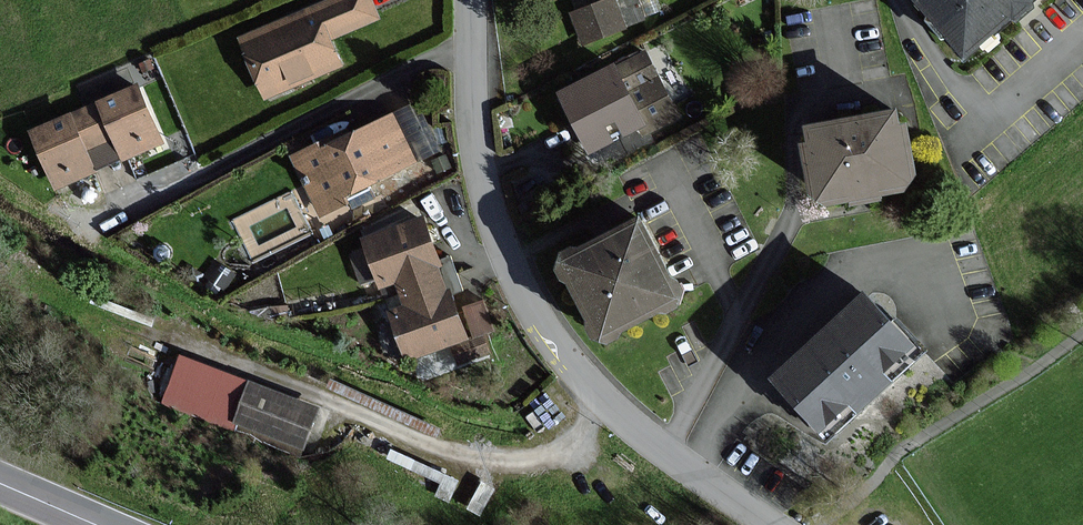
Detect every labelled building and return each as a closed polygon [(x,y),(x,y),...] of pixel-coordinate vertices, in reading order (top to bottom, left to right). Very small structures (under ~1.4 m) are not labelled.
[(264,97),(341,65),(329,38),(377,18),(369,0),(332,0),(239,39),(264,97)] [(583,43),(625,27),(615,0),(608,0),(572,13),(583,43)] [(963,56),(1030,0),(915,0),(963,56)] [(572,119),(589,151),(641,125),(642,126),(646,134),(678,118),(657,77),(644,53),(613,69),(612,67),(559,94),(572,119)] [(161,142),(136,85),(95,103),(112,140),(121,160),(161,142)] [(112,140),(95,103),(70,114),(86,151),(112,140)] [(896,126),(893,111),(806,127),(810,145),(802,146),(813,207),(915,188),(903,125),(896,126)] [(55,188),(95,170),(86,151),(70,114),(30,132),(55,188)] [(414,161),(393,116),(318,150),(316,145),(293,156),(320,214),(343,204),(339,196),(414,161)] [(379,288),(396,282),(405,307),(389,312),(405,360),(465,339),(456,311),(449,291),(444,293),(435,268),(440,266),(433,247),(423,218),(362,239),(379,288)] [(558,261),(598,339),(678,298),(639,220),(558,261)] [(772,379),(819,431),(910,349),(863,297),(772,379)] [(164,402),(231,428),(233,424),(249,383),(181,357),(164,402)] [(316,409),(249,383),(233,424),(300,450),(316,409)]
